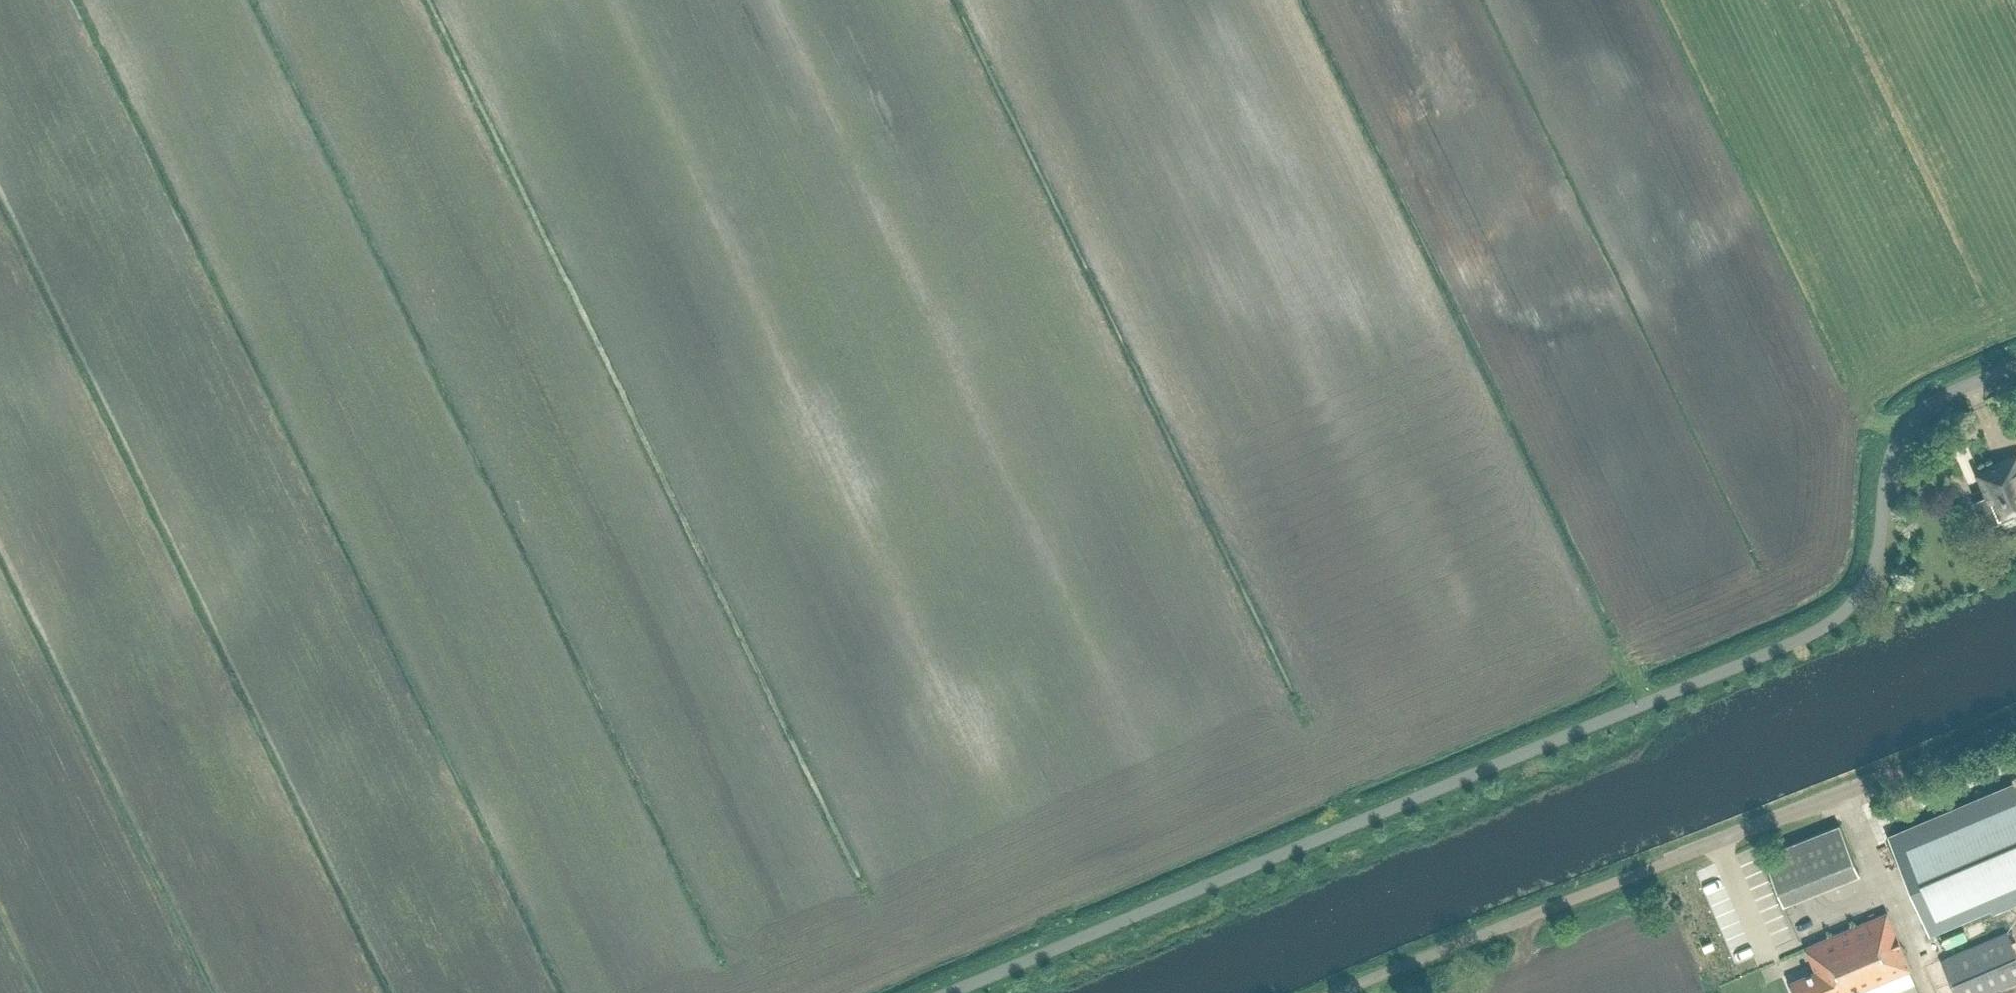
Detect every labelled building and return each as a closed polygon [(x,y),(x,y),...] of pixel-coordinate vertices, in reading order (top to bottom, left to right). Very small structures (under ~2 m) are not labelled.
[(1958,460),(1968,457),(1963,441),(1953,444),(1958,460)] [(1980,516),(1983,521),(1989,523),(1994,522),(2000,520),(1997,515),(2014,508),(2015,513),(2015,463),(2014,458),(1978,473),(1985,489),(1971,495),(1980,516)] [(1929,932),(2015,895),(2015,785),(1890,838),(1929,932)] [(1839,824),(1763,854),(1782,902),(1858,873),(1839,824)] [(1789,980),(1791,984),(1899,939),(1887,911),(1804,945),(1815,969),(1789,980)] [(1937,992),(1983,992),(2015,979),(2015,950),(2008,930),(1925,965),(1937,992)] [(1899,939),(1791,984),(1795,992),(1850,992),(1911,967),(1899,939)]
